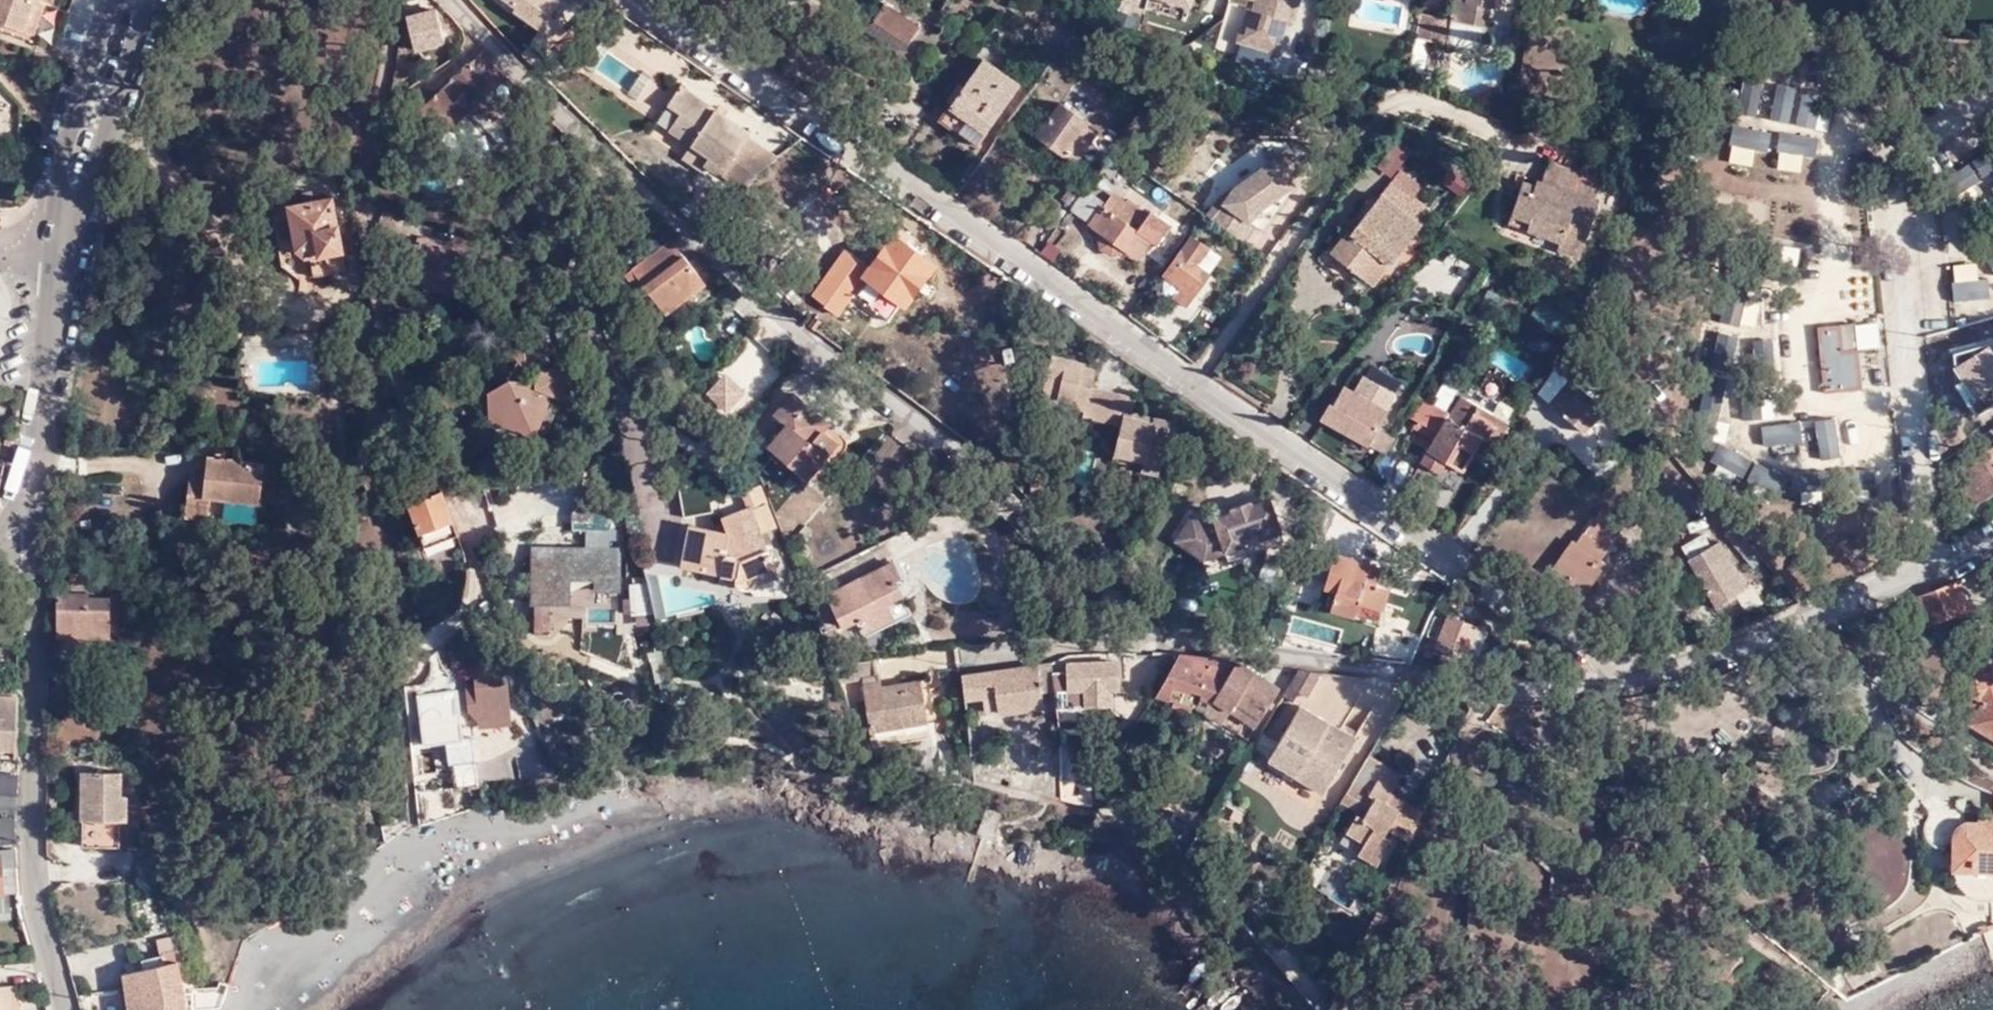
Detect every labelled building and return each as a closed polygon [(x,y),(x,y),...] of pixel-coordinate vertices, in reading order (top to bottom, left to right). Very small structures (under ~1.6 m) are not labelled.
[(33,30),(43,0),(0,0),(0,19),(33,30)] [(429,0),(414,0),(402,3),(410,38),(438,32),(429,0)] [(1189,8),(1191,0),(1162,0),(1189,8)] [(1234,42),(1279,56),(1289,23),(1295,25),(1301,0),(1246,0),(1234,42)] [(1450,20),(1444,45),(1444,46),(1479,54),(1489,9),(1494,10),(1505,12),(1507,0),(1454,0),(1450,20)] [(918,29),(883,5),(872,21),(906,45),(918,29)] [(1450,20),(1419,13),(1413,37),(1444,45),(1450,20)] [(440,42),(438,32),(410,38),(412,48),(440,42)] [(638,99),(652,76),(606,48),(592,70),(638,99)] [(465,106),(465,108),(466,111),(467,112),(469,114),(471,115),(473,115),(475,114),(476,114),(477,113),(479,111),(479,110),(479,109),(479,107),(491,120),(505,108),(489,88),(501,77),(480,52),(417,110),(429,124),(431,123),(436,117),(465,91),(474,101),(472,101),(471,101),(469,101),(468,102),(467,103),(466,105),(465,106)] [(940,120),(974,145),(1016,87),(981,63),(940,120)] [(705,166),(737,188),(777,157),(747,137),(749,133),(679,87),(666,107),(678,115),(667,132),(690,148),(708,160),(705,166)] [(460,113),(465,108),(465,106),(466,105),(467,103),(468,102),(469,101),(471,101),(472,101),(474,101),(465,91),(436,117),(446,130),(461,116),(460,113)] [(1036,135),(1063,155),(1063,153),(1076,162),(1097,133),(1085,124),(1087,122),(1060,102),(1036,135)] [(1776,151),(1787,134),(1760,116),(1748,132),(1776,151)] [(441,134),(446,130),(436,117),(431,123),(441,134)] [(1814,163),(1828,155),(1816,133),(1802,141),(1814,163)] [(1793,202),(1792,164),(1758,165),(1757,138),(1734,139),(1736,204),(1793,202)] [(708,160),(690,148),(682,160),(700,172),(705,166),(708,160)] [(1261,231),(1294,185),(1290,180),(1303,170),(1288,150),(1218,201),(1206,217),(1244,243),(1255,227),(1261,231)] [(1580,161),(1576,173),(1574,178),(1596,186),(1601,170),(1580,161)] [(1574,178),(1576,173),(1545,162),(1536,185),(1531,183),(1525,200),(1515,196),(1505,223),(1557,242),(1554,249),(1577,256),(1595,204),(1590,202),(1596,186),(1574,178)] [(1439,186),(1466,196),(1473,176),(1447,166),(1439,186)] [(1390,180),(1413,197),(1423,184),(1400,167),(1390,180)] [(1369,286),(1430,212),(1391,181),(1349,233),(1345,229),(1327,253),(1369,286)] [(1073,209),(1090,220),(1101,204),(1084,192),(1073,209)] [(1146,241),(1132,229),(1115,217),(1124,205),(1122,204),(1110,196),(1089,224),(1102,234),(1099,238),(1099,248),(1108,255),(1117,253),(1122,248),(1134,257),(1146,241)] [(330,197),(287,206),(295,246),(279,263),(298,278),(342,270),(330,197)] [(1125,200),(1122,204),(1124,205),(1115,217),(1132,229),(1146,241),(1149,243),(1166,220),(1149,208),(1144,213),(1125,200)] [(1194,266),(1206,250),(1190,238),(1163,276),(1188,294),(1204,274),(1200,271),(1194,266)] [(928,265),(892,239),(866,276),(903,302),(928,265)] [(633,272),(659,304),(698,274),(671,242),(662,248),(655,240),(640,251),(647,260),(633,272)] [(1209,246),(1206,250),(1194,266),(1200,271),(1204,274),(1206,276),(1222,255),(1209,246)] [(841,284),(857,261),(858,259),(850,253),(817,299),(826,305),(841,284)] [(863,265),(857,261),(841,284),(847,288),(863,265)] [(1987,274),(1959,271),(1952,315),(1980,318),(1987,274)] [(705,283),(698,274),(659,304),(666,313),(705,283)] [(826,305),(825,306),(836,314),(852,293),(847,288),(841,284),(826,305)] [(1800,314),(1788,316),(1796,420),(1852,416),(1851,403),(1808,406),(1800,314)] [(1832,391),(1850,390),(1848,368),(1856,367),(1855,348),(1840,349),(1838,324),(1817,326),(1820,381),(1831,380),(1832,391)] [(1970,399),(1992,386),(1992,336),(1949,360),(1970,399)] [(1052,354),(1041,395),(1084,407),(1082,415),(1081,421),(1118,431),(1112,457),(1140,465),(1139,473),(1138,478),(1155,483),(1162,458),(1164,447),(1170,448),(1174,434),(1167,432),(1168,428),(1151,423),(1149,432),(1111,422),(1115,404),(1087,396),(1094,368),(1081,365),(1082,360),(1052,354)] [(1383,453),(1392,437),(1375,428),(1396,391),(1379,382),(1383,373),(1367,366),(1354,391),(1345,386),(1334,405),(1329,403),(1321,418),(1383,453)] [(573,369),(535,367),(535,381),(535,388),(553,396),(573,404),(576,403),(573,369)] [(1848,368),(1850,390),(1858,389),(1856,367),(1848,368)] [(1546,403),(1560,414),(1582,432),(1602,406),(1567,378),(1551,396),(1546,403)] [(488,393),(489,419),(541,423),(553,396),(535,388),(535,381),(522,380),(510,379),(505,382),(488,393)] [(1821,392),(1832,391),(1831,380),(1820,381),(1821,392)] [(1415,418),(1437,430),(1445,416),(1480,437),(1493,444),(1506,421),(1459,394),(1448,413),(1425,400),(1415,418)] [(1084,407),(1041,395),(1039,404),(1082,415),(1084,407)] [(835,446),(821,433),(813,427),(819,420),(790,396),(772,418),(784,428),(767,449),(806,481),(835,446)] [(1128,407),(1115,404),(1111,422),(1149,432),(1151,423),(1126,416),(1128,407)] [(1480,437),(1445,416),(1437,430),(1425,450),(1445,461),(1460,470),(1480,437)] [(827,426),(819,420),(813,427),(821,433),(827,426)] [(1981,436),(1987,445),(1976,452),(1960,464),(1969,480),(1960,486),(1971,505),(1992,491),(1992,428),(1981,436)] [(1346,436),(1340,447),(1359,456),(1364,445),(1346,436)] [(1954,454),(1960,464),(1976,452),(1970,443),(1954,454)] [(1437,474),(1445,461),(1425,450),(1417,463),(1437,474)] [(204,474),(190,472),(185,514),(209,517),(211,501),(260,506),(264,463),(207,456),(204,474)] [(1109,466),(1139,473),(1140,465),(1112,457),(1109,466)] [(1955,490),(1960,486),(1969,480),(1960,464),(1946,473),(1955,490)] [(458,534),(441,490),(433,492),(428,478),(402,487),(423,547),(458,534)] [(711,514),(706,484),(678,489),(681,507),(683,519),(691,518),(711,514)] [(586,490),(587,502),(613,499),(613,489),(586,490)] [(733,526),(725,536),(742,539),(734,586),(735,588),(735,589),(736,591),(737,592),(738,594),(740,595),(742,595),(743,595),(745,596),(747,596),(749,595),(750,594),(752,593),(753,591),(754,590),(755,589),(755,590),(756,592),(778,584),(760,536),(774,531),(760,492),(745,498),(750,512),(734,518),(735,520),(731,521),(733,526)] [(615,524),(613,499),(587,502),(581,506),(579,507),(578,509),(576,512),(576,514),(575,516),(575,519),(575,521),(576,523),(614,524),(615,524)] [(1191,522),(1174,547),(1198,564),(1201,560),(1221,553),(1223,558),(1243,551),(1241,543),(1258,538),(1260,545),(1280,539),(1269,505),(1251,511),(1250,508),(1229,515),(1230,518),(1212,524),(1215,531),(1209,533),(1191,522)] [(623,524),(615,524),(614,524),(613,535),(624,536),(623,524)] [(1589,524),(1572,547),(1570,545),(1553,569),(1583,591),(1605,562),(1598,557),(1611,540),(1589,524)] [(717,583),(734,586),(742,539),(725,536),(687,529),(679,569),(718,576),(717,583)] [(1739,533),(1729,542),(1754,567),(1764,558),(1739,533)] [(1280,539),(1260,545),(1264,554),(1283,548),(1280,539)] [(1743,588),(1716,544),(1686,562),(1715,609),(1735,597),(1734,594),(1743,588)] [(534,549),(534,600),(565,599),(566,575),(598,574),(598,585),(619,584),(617,547),(534,549)] [(1243,551),(1223,558),(1226,566),(1246,560),(1243,551)] [(1386,614),(1381,612),(1387,592),(1376,589),(1381,572),(1334,557),(1324,590),(1335,593),(1329,612),(1381,628),(1386,614)] [(890,567),(825,598),(842,630),(855,623),(865,641),(909,619),(892,586),(898,583),(890,567)] [(101,575),(70,571),(70,582),(100,586),(101,575)] [(651,606),(645,576),(627,580),(633,609),(651,606)] [(1945,586),(1914,599),(1925,624),(1967,608),(1957,582),(1945,586)] [(87,625),(88,640),(107,640),(107,600),(87,600),(87,595),(58,594),(57,624),(87,625)] [(1472,634),(1483,638),(1485,632),(1447,617),(1444,625),(1434,621),(1428,636),(1438,640),(1435,648),(1462,659),(1472,634)] [(57,639),(88,640),(87,625),(57,624),(57,639)] [(1472,634),(1462,659),(1473,663),(1483,638),(1472,634)] [(390,649),(393,674),(416,671),(415,658),(421,658),(421,657),(423,657),(422,651),(419,635),(390,649)] [(1213,701),(1236,663),(1236,662),(1179,655),(1174,664),(1155,695),(1206,712),(1213,701)] [(1179,655),(1170,655),(1169,658),(1172,662),(1174,664),(1179,655)] [(1984,661),(1964,691),(1981,702),(1969,722),(1992,737),(1992,666),(1984,661)] [(876,675),(874,662),(831,667),(836,681),(876,675)] [(1279,690),(1236,663),(1213,701),(1230,712),(1255,728),(1279,690)] [(1064,677),(1051,677),(1052,691),(1054,702),(1066,701),(1066,707),(1107,705),(1106,683),(1115,682),(1114,664),(1064,665),(1064,677)] [(964,702),(981,699),(983,715),(997,713),(998,721),(1043,713),(1041,692),(1052,691),(1051,677),(1050,665),(961,677),(964,702)] [(473,685),(462,686),(465,703),(474,702),(475,706),(508,702),(504,668),(471,673),(473,685)] [(1283,696),(1294,702),(1299,693),(1307,698),(1322,674),(1298,671),(1283,696)] [(877,684),(861,686),(867,734),(925,725),(920,683),(878,689),(877,684)] [(457,688),(417,692),(424,743),(451,739),(459,786),(480,782),(470,734),(463,735),(460,715),(457,688)] [(14,806),(14,791),(18,791),(18,780),(18,754),(15,754),(17,696),(0,696),(0,806),(14,806)] [(1213,701),(1206,712),(1204,714),(1222,724),(1230,712),(1213,701)] [(460,715),(463,735),(470,728),(483,718),(509,714),(508,702),(475,706),(474,702),(465,703),(467,710),(460,715)] [(1356,742),(1301,708),(1277,747),(1332,781),(1356,742)] [(1383,836),(1394,818),(1405,801),(1391,792),(1402,775),(1387,766),(1370,755),(1353,782),(1366,790),(1355,807),(1353,811),(1357,813),(1347,830),(1361,839),(1354,850),(1375,863),(1390,839),(1383,836)] [(121,771),(81,771),(81,820),(82,820),(82,846),(120,846),(119,821),(126,821),(126,795),(121,795),(121,771)] [(1009,774),(1006,786),(1061,798),(1060,783),(1009,774)] [(1353,782),(1343,799),(1355,807),(1366,790),(1353,782)] [(1098,792),(1060,783),(1061,798),(1091,804),(1098,792)] [(1422,812),(1405,801),(1394,818),(1413,829),(1422,812)] [(977,833),(992,837),(1001,813),(987,808),(977,833)] [(0,813),(0,840),(14,839),(14,813),(0,813)] [(1989,823),(1989,819),(1977,818),(1976,823),(1963,822),(1961,822),(1960,823),(1958,825),(1956,826),(1955,828),(1953,830),(1953,832),(1952,834),(1951,868),(1974,869),(1973,898),(1988,897),(1989,870),(1992,870),(1992,823),(1989,823)] [(1340,841),(1354,850),(1361,839),(1347,830),(1340,841)] [(15,865),(13,849),(0,850),(0,867),(14,865),(15,865)] [(0,867),(0,892),(16,891),(14,865),(0,867)] [(1321,892),(1359,905),(1368,880),(1329,867),(1321,892)] [(130,962),(129,963),(131,971),(118,974),(125,1009),(180,1009),(179,991),(173,963),(161,964),(159,956),(130,962)] [(1844,975),(1852,988),(1878,973),(1871,960),(1844,975)] [(10,985),(0,986),(0,1009),(12,1009),(10,985)] [(226,986),(215,985),(213,989),(188,991),(190,1009),(215,1009),(224,989),(226,986)]
